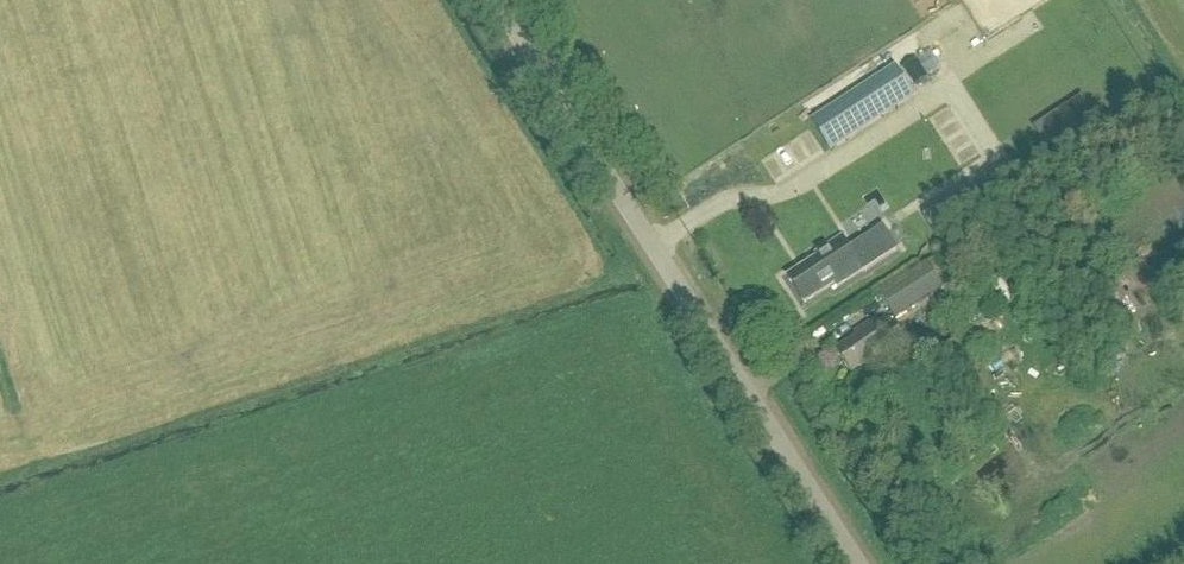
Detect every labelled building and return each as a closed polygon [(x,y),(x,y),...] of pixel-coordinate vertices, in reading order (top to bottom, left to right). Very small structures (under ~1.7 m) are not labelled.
[(897,72),(814,125),(831,151),(913,98),(897,72)] [(866,273),(843,239),(817,256),(819,260),(789,279),(806,304),(836,285),(839,290),(866,273)] [(945,289),(929,265),(882,298),(898,321),(945,289)] [(897,356),(877,325),(858,337),(860,340),(837,355),(853,379),(886,358),(888,361),(897,356)]
